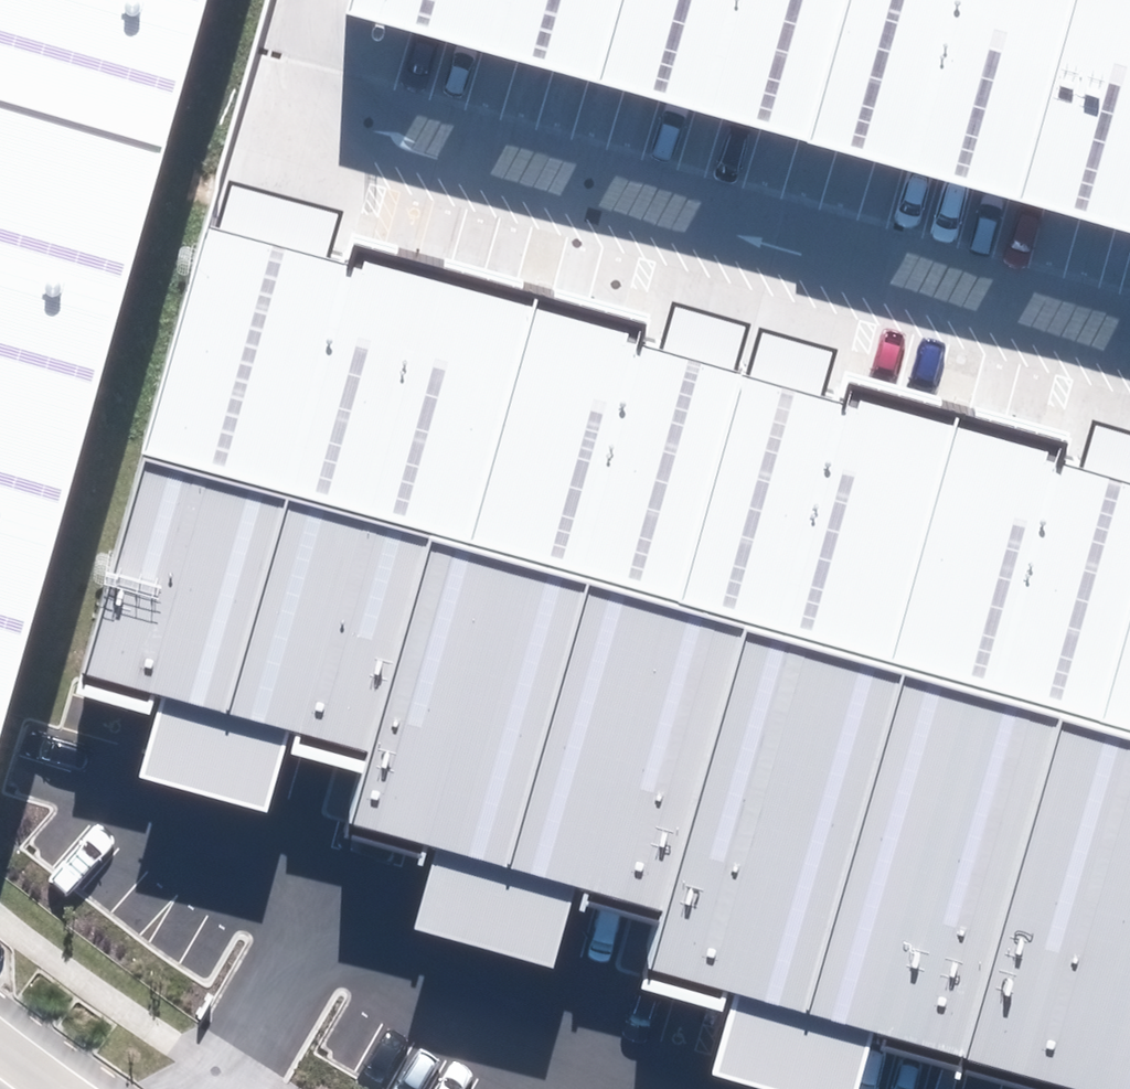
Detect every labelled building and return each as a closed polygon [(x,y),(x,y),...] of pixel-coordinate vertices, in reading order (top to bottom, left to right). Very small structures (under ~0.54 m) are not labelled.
[(206,0),(0,0),(0,752),(206,0)] [(627,0),(356,0),(352,15),(605,84),(627,0)] [(605,84),(811,140),(851,0),(627,0),(605,84)] [(811,140),(1023,198),(1080,0),(851,0),(811,140)] [(1023,198),(1129,227),(1129,0),(1080,0),(1023,198)] [(433,549),(458,556),(530,314),(272,240),(204,220),(134,463),(288,507),(433,549)] [(700,362),(530,314),(458,556),(591,594),(672,617),(741,374),(700,362)] [(783,386),(741,374),(672,617),(743,638),(887,679),(955,435),(783,386)] [(955,435),(887,679),(905,684),(1061,728),(1100,740),(1129,630),(1129,485),(1111,479),(955,435)] [(231,715),(288,507),(134,463),(85,674),(192,704),(231,715)] [(377,755),(433,549),(288,507),(231,715),(267,725),(377,755)] [(509,871),(591,594),(458,556),(433,549),(377,755),(354,826),(471,860),(509,871)] [(591,594),(509,871),(540,880),(663,915),(743,638),(672,617),(591,594)] [(1100,740),(1129,748),(1129,630),(1100,740)] [(807,1019),(905,684),(887,679),(743,638),(663,915),(646,972),(769,1008),(807,1019)] [(964,1064),(1061,728),(905,684),(807,1019),(842,1029),(964,1064)] [(1100,740),(1061,728),(964,1064),(1050,1088),(1129,1088),(1129,748),(1100,740)]
